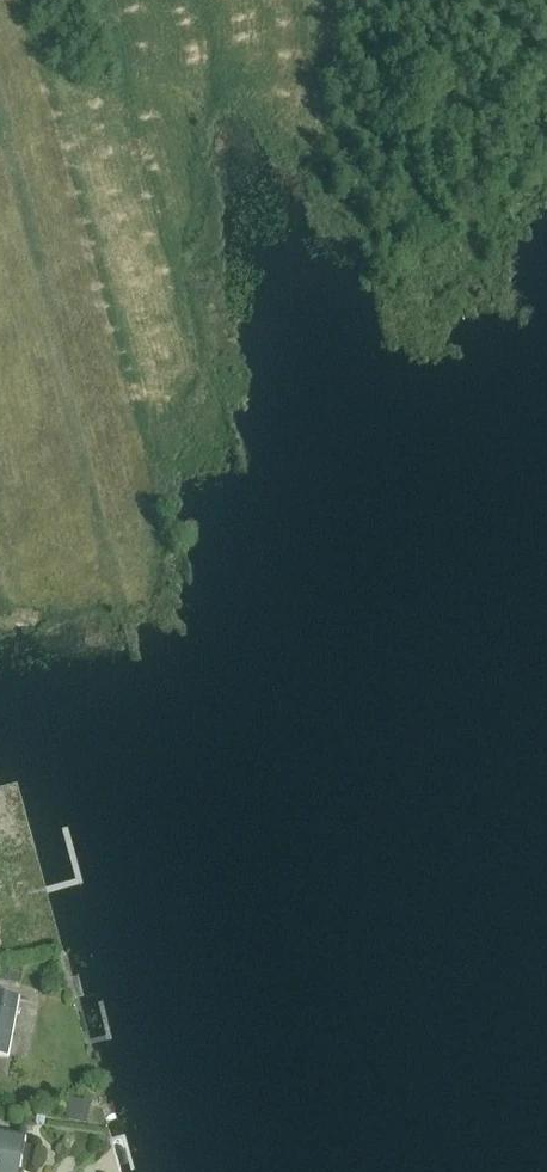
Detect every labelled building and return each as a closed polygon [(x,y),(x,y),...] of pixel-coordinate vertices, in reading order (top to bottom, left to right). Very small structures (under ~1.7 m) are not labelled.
[(10,959),(7,944),(8,944),(7,939),(5,939),(0,917),(0,962),(10,959)] [(8,1057),(19,999),(0,996),(0,1055),(8,1057)] [(44,1124),(45,1116),(37,1115),(36,1122),(44,1124)] [(0,1131),(0,1171),(20,1171),(27,1136),(0,1131)]
